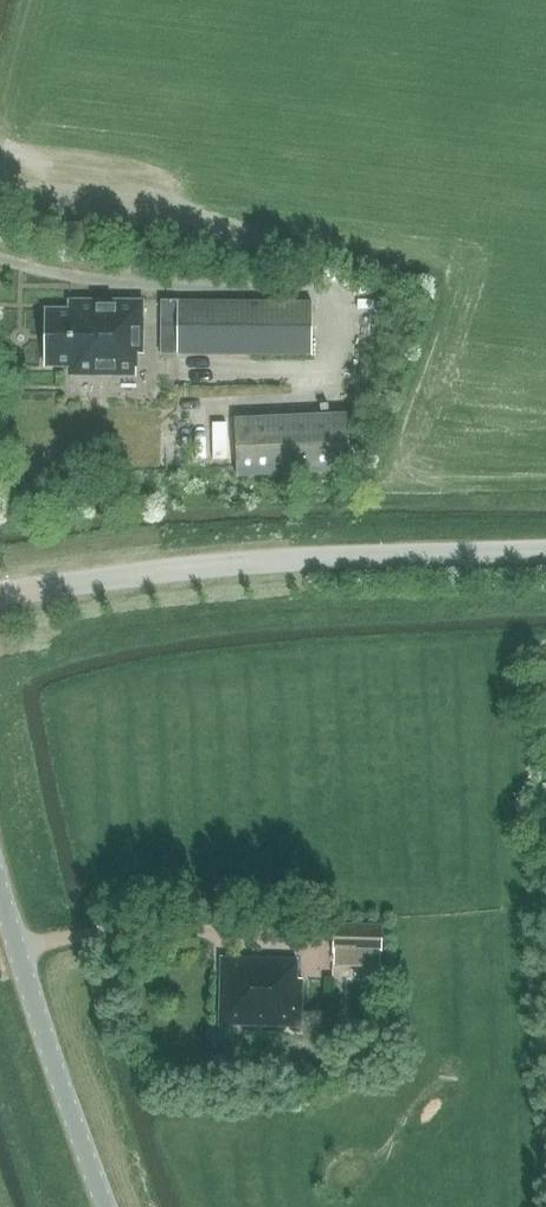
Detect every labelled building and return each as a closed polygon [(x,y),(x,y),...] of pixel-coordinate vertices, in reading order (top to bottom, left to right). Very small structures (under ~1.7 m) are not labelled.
[(144,355),(145,301),(72,299),(72,309),(48,309),(47,366),(70,366),(70,374),(136,375),(136,369),(137,369),(137,355),(144,355)] [(314,304),(160,301),(160,354),(313,357),(314,304)] [(237,478),(351,473),(348,414),(235,419),(237,478)] [(382,957),(383,925),(334,923),(333,955),(382,957)] [(308,1013),(302,1013),(302,979),(295,979),(296,960),(222,958),(221,1025),(302,1027),(308,1027),(308,1013)]
